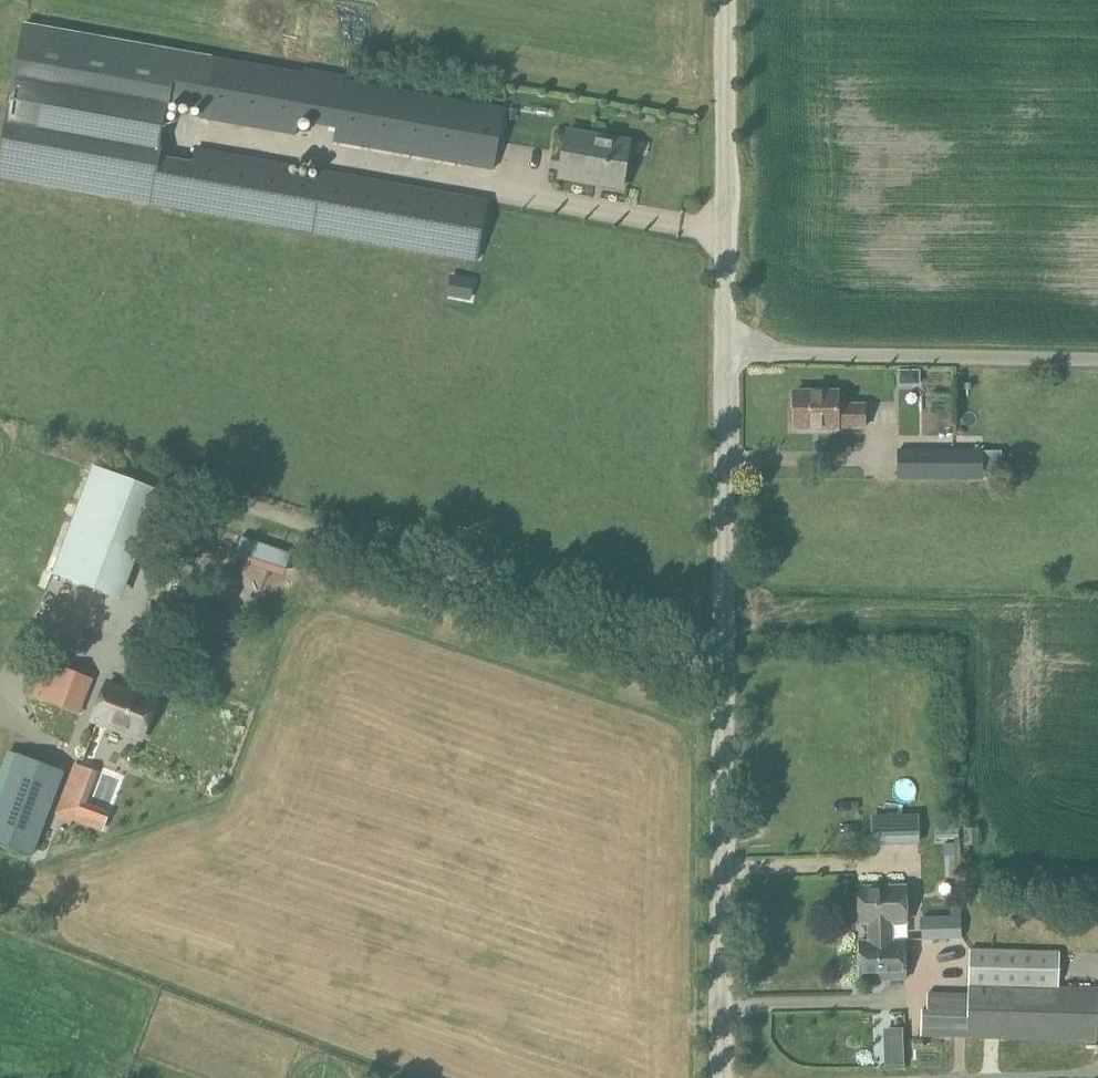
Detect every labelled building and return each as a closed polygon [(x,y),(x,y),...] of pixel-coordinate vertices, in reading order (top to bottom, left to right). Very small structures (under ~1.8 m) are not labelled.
[(212,58),(25,24),(0,166),(0,177),(151,204),(170,103),(203,109),(212,58)] [(336,129),(334,143),(494,171),(505,109),(347,80),(348,76),(305,69),(304,73),(213,56),(212,58),(203,109),(201,119),(297,136),(299,120),(316,121),(316,125),(336,129)] [(559,177),(591,182),(593,173),(624,178),(630,143),(601,138),(602,122),(612,123),(615,101),(556,92),(552,113),(592,120),(590,136),(567,132),(559,177)] [(311,233),(477,262),(489,200),(319,171),(317,180),(290,175),(292,165),(195,148),(185,211),(277,228),(277,232),(310,238),(311,233)] [(808,422),(808,428),(838,428),(838,430),(867,430),(866,403),(838,403),(838,394),(794,393),(794,422),(808,422)] [(985,453),(900,452),(899,482),(985,482),(985,453)] [(92,466),(52,575),(121,601),(162,492),(92,466)] [(291,558),(292,554),(280,550),(242,537),(236,552),(287,570),(291,558)] [(48,663),(35,696),(62,706),(75,673),(48,663)] [(108,682),(93,722),(142,740),(157,701),(108,682)] [(65,772),(17,754),(0,801),(0,843),(34,855),(65,772)] [(78,823),(91,783),(74,778),(57,829),(106,845),(110,833),(78,823)] [(99,782),(88,813),(107,819),(117,789),(99,782)] [(870,941),(893,941),(892,923),(907,923),(906,887),(859,889),(860,924),(870,924),(870,941)] [(923,943),(962,941),(961,918),(922,919),(923,943)] [(893,941),(870,941),(861,942),(862,982),(906,980),(905,940),(893,941)] [(959,958),(960,944),(922,943),(922,957),(959,958)] [(921,1009),(919,1061),(953,1061),(953,1038),(1097,1043),(1097,988),(1059,987),(1060,952),(969,949),(968,994),(927,993),(926,1009),(921,1009)]
